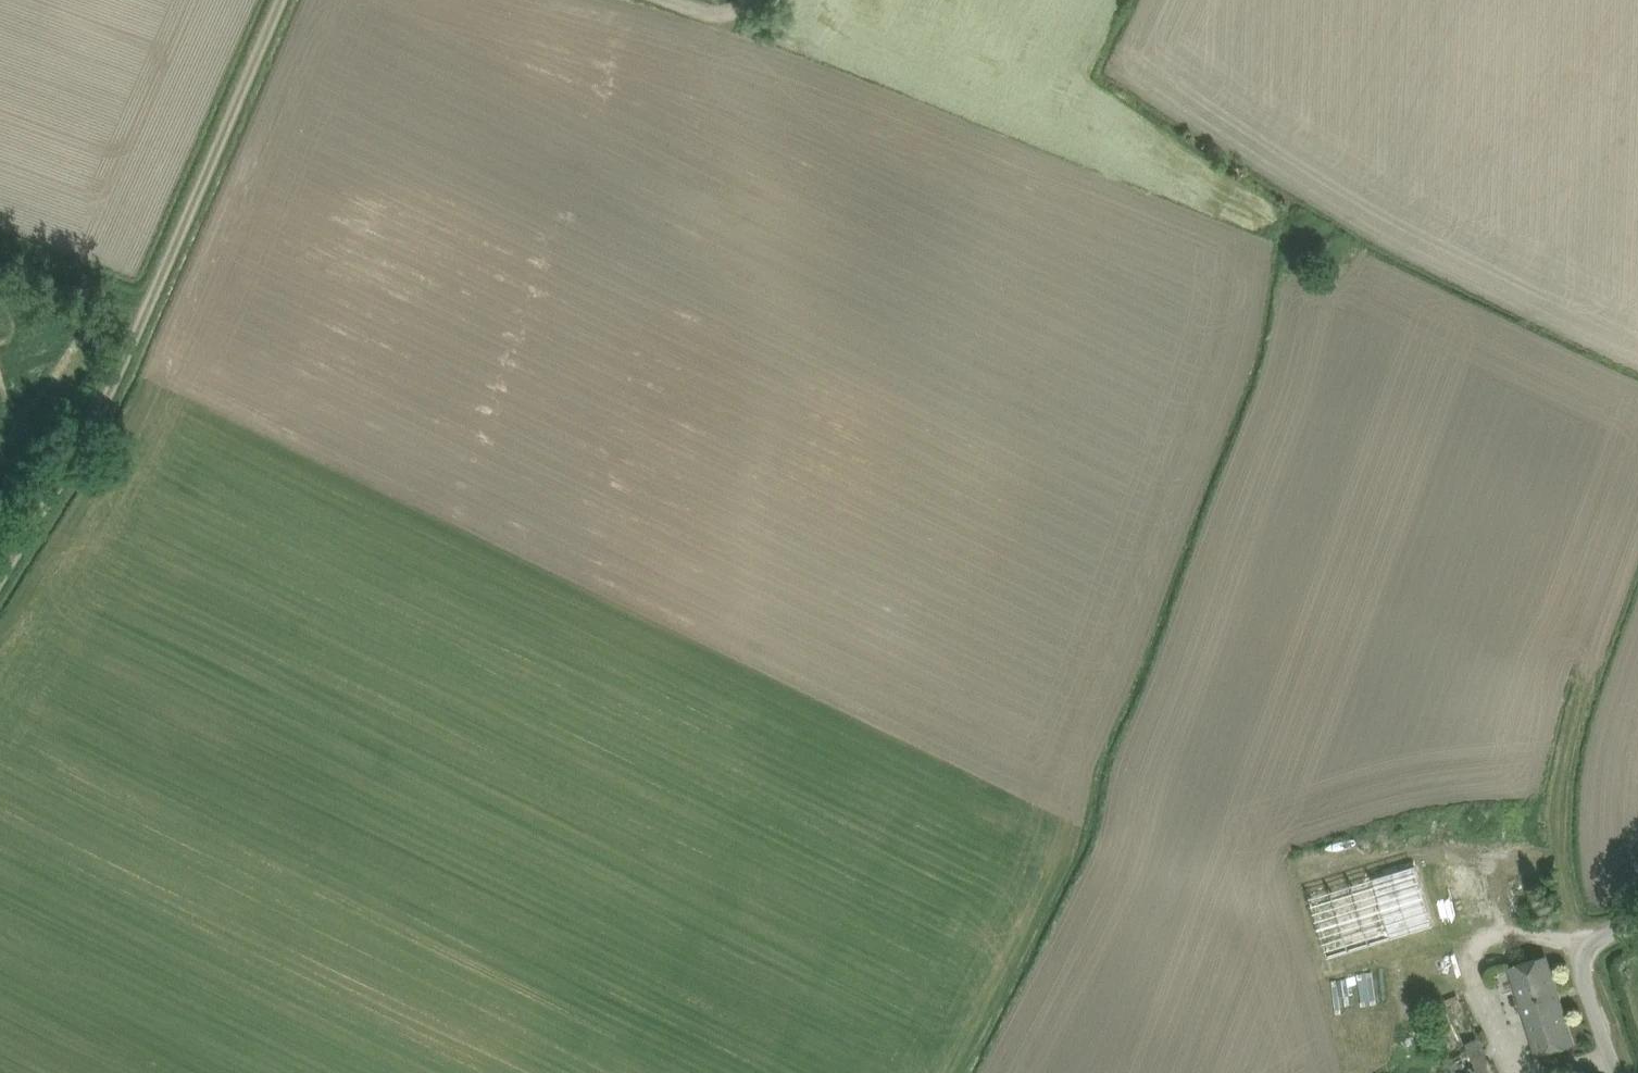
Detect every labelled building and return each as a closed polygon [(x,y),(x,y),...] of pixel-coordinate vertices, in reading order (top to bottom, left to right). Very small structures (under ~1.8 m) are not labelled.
[(1372,879),(1310,897),(1328,957),(1390,938),(1434,925),(1416,865),(1372,879)] [(1545,954),(1510,965),(1538,1054),(1573,1043),(1545,954)] [(1444,1053),(1446,1056),(1453,1072),(1495,1072),(1479,1038),(1445,1053),(1444,1053)]
